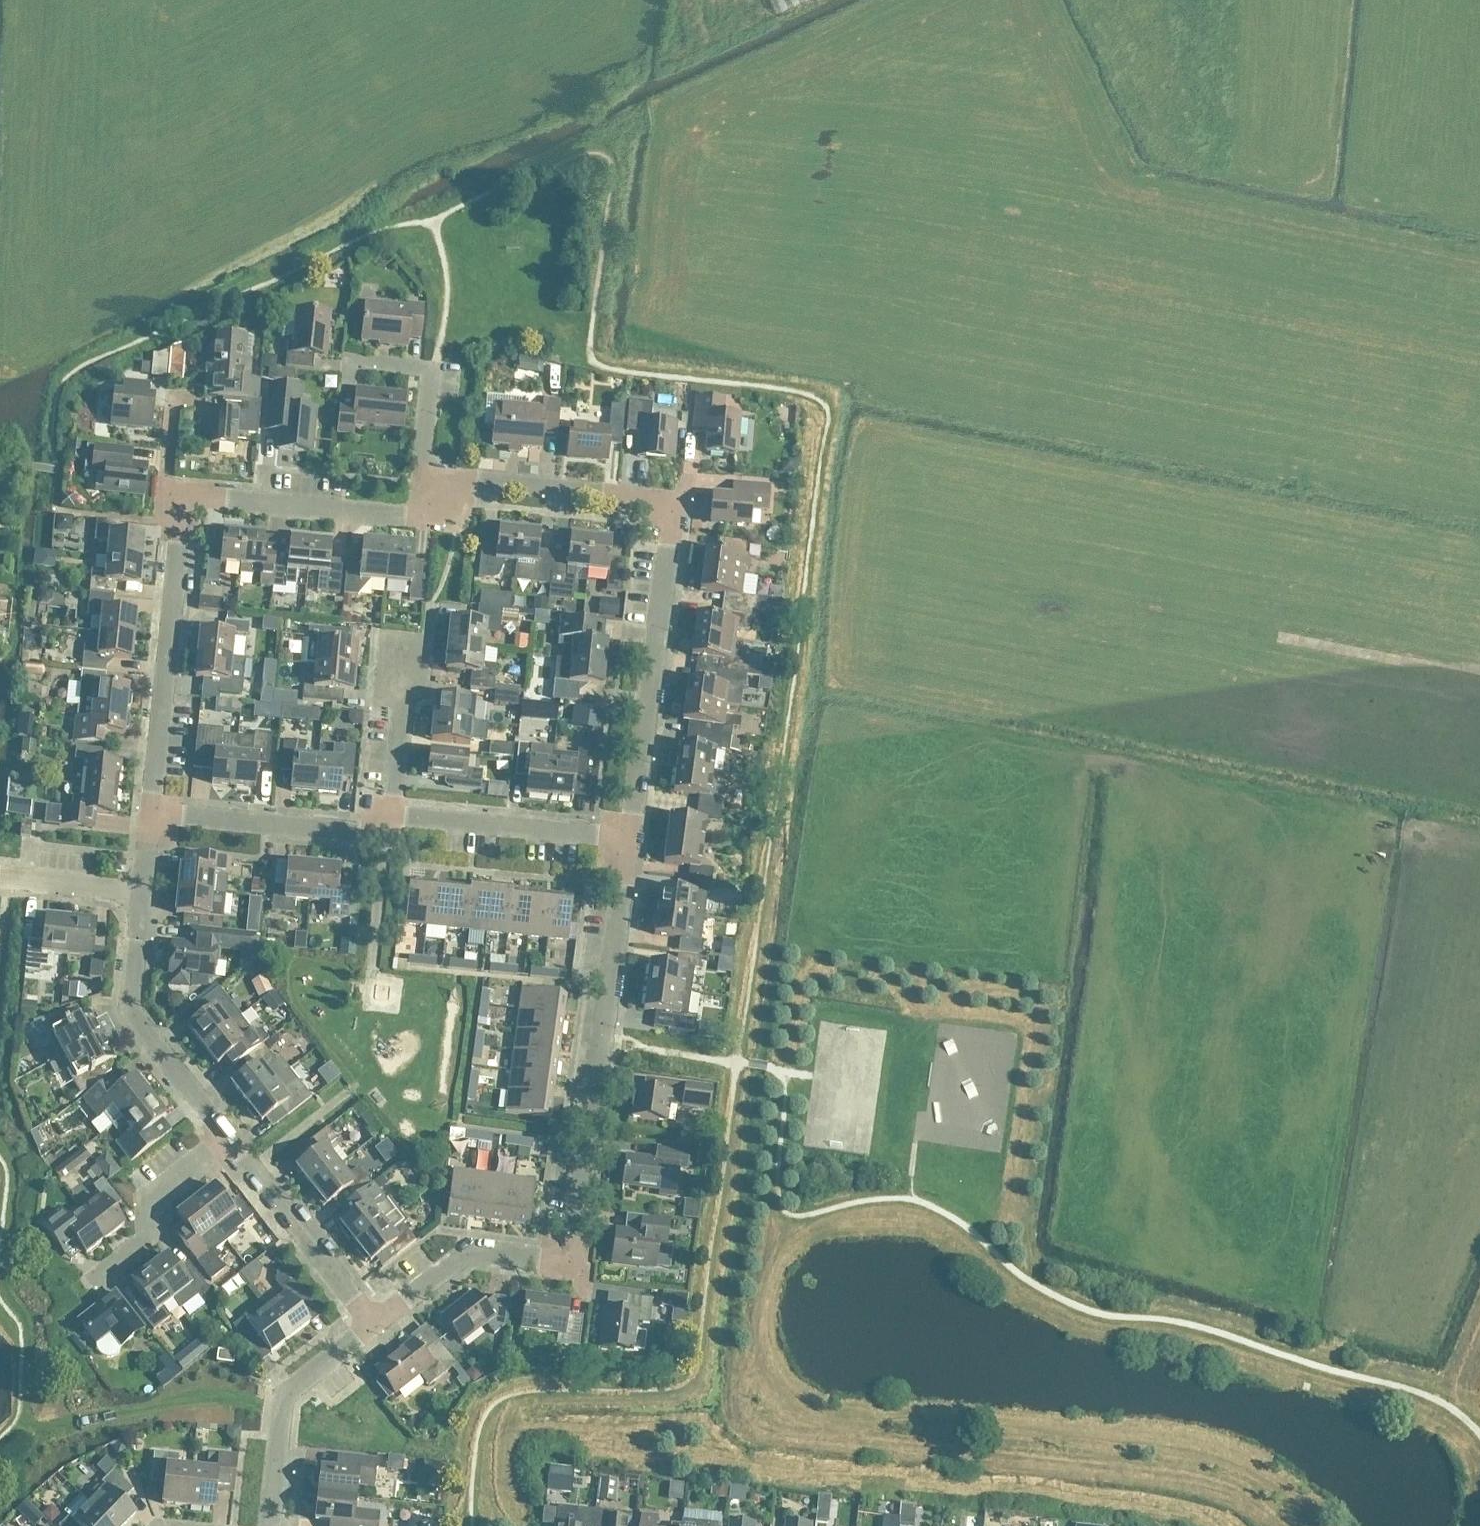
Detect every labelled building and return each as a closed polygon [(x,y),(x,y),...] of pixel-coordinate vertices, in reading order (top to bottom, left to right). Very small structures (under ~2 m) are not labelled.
[(410,306),(365,302),(361,340),(389,343),(388,345),(407,347),(408,337),(420,339),(423,305),(410,303),(410,306)] [(330,314),(296,310),(294,338),(288,337),(285,366),(312,369),(313,355),(325,357),(330,314)] [(207,345),(206,365),(210,365),(208,396),(224,398),(259,400),(260,381),(260,379),(249,378),(250,362),(252,336),(242,336),(222,334),(221,346),(207,345)] [(154,396),(148,396),(149,384),(124,381),(122,393),(114,392),(111,424),(150,428),(154,396)] [(315,410),(299,409),(301,388),(269,385),(265,429),(280,430),(278,449),(311,452),(315,410)] [(407,393),(356,388),(354,406),(340,405),(337,432),(352,434),(354,422),(403,428),(407,393)] [(543,410),(524,408),(525,398),(487,394),(484,425),(494,425),(492,444),(541,448),(542,432),(556,433),(559,399),(544,398),(543,410)] [(695,424),(694,432),(708,433),(707,452),(734,455),(738,416),(721,414),(723,398),(697,396),(695,424)] [(211,409),(210,432),(211,432),(211,443),(235,444),(237,412),(247,412),(255,413),(257,400),(259,400),(224,398),(223,409),(211,409)] [(676,411),(651,409),(652,402),(629,400),(626,430),(639,431),(637,456),(672,459),(676,411)] [(611,404),(610,416),(609,428),(570,424),(567,456),(606,460),(608,443),(621,444),(625,405),(611,404)] [(95,445),(92,471),(105,472),(103,490),(144,495),(146,464),(131,463),(133,449),(122,448),(95,445)] [(713,495),(710,521),(749,524),(751,507),(767,509),(769,485),(741,483),(732,482),(731,497),(713,495)] [(73,544),(87,544),(87,516),(73,516),(73,544)] [(120,521),(96,519),(94,540),(109,541),(107,556),(141,559),(143,536),(119,533),(120,521)] [(516,561),(520,525),(499,523),(496,550),(481,549),(478,576),(493,578),(498,576),(504,564),(504,560),(516,561)] [(520,525),(516,561),(514,580),(549,584),(552,557),(538,555),(541,528),(520,525)] [(241,564),(244,529),(223,527),(220,554),(208,553),(205,580),(218,582),(220,562),(241,564)] [(241,564),(240,573),(252,574),(253,570),(261,571),(259,586),(272,587),(275,559),(262,558),(265,530),(244,529),(241,564)] [(552,557),(549,584),(548,597),(573,600),(576,568),(587,569),(591,533),(570,531),(567,558),(552,557)] [(275,559),(272,587),(284,588),(285,584),(294,585),(296,570),(308,571),(311,535),(290,533),(287,560),(275,559)] [(591,533),(587,569),(608,571),(606,590),(621,592),(624,565),(609,563),(612,535),(591,533)] [(311,535),(308,571),(319,572),(317,591),(339,593),(342,566),(329,564),(332,537),(311,535)] [(705,549),(703,569),(743,575),(744,568),(749,569),(751,558),(746,558),(746,554),(748,542),(747,542),(719,538),(718,550),(705,549)] [(343,593),(344,593),(343,606),(349,606),(350,594),(358,595),(371,579),(385,580),(388,542),(363,540),(360,565),(346,564),(343,593)] [(414,545),(388,542),(385,580),(410,583),(409,599),(423,601),(426,571),(412,570),(414,545)] [(141,559),(107,556),(106,571),(91,569),(89,590),(113,593),(114,581),(138,583),(141,559)] [(743,575),(703,569),(700,590),(728,594),(726,605),(751,609),(755,609),(757,597),(741,595),(743,575)] [(624,591),(627,606),(641,603),(639,589),(624,591)] [(100,631),(133,635),(135,611),(112,608),(113,595),(89,592),(87,616),(101,617),(100,631)] [(200,596),(199,609),(222,611),(223,598),(200,596)] [(451,618),(448,643),(483,647),(485,631),(499,633),(502,608),(478,605),(476,621),(451,618)] [(751,609),(726,605),(725,617),(697,613),(694,634),(735,639),(736,629),(748,630),(751,609)] [(560,618),(557,645),(564,645),(562,659),(570,659),(605,663),(607,641),(603,640),(604,623),(585,621),(560,618)] [(200,629),(197,653),(231,657),(233,633),(247,635),(249,623),(225,620),(224,632),(200,629)] [(309,626),(307,639),(303,638),(301,662),(315,664),(355,667),(357,644),(341,642),(343,629),(309,626)] [(512,629),(512,641),(525,642),(525,629),(512,629)] [(133,635),(100,631),(98,646),(84,644),(82,665),(106,668),(107,656),(131,659),(133,635)] [(735,639),(694,634),(691,655),(719,658),(718,670),(746,675),(749,657),(746,657),(738,651),(733,650),(735,639)] [(483,647),(448,643),(446,668),(471,671),(469,687),(493,690),(496,664),(481,663),(483,647)] [(192,658),(191,669),(195,672),(195,677),(219,679),(217,691),(241,693),(242,682),(245,658),(231,657),(197,653),(197,656),(192,658)] [(555,671),(554,680),(603,685),(605,663),(570,659),(562,659),(556,658),(555,671)] [(355,667),(315,664),(313,686),(303,685),(302,699),(336,703),(337,689),(353,691),(355,667)] [(81,670),(78,705),(125,710),(126,707),(130,705),(131,694),(127,691),(128,686),(104,684),(105,672),(81,670)] [(688,678),(685,699),(726,704),(739,706),(742,687),(745,687),(746,675),(718,670),(716,682),(694,679),(688,678)] [(75,703),(76,678),(64,677),(63,703),(75,703)] [(494,703),(517,705),(519,692),(495,690),(494,703)] [(436,695),(433,717),(472,721),(474,698),(436,695)] [(726,704),(685,699),(682,720),(708,723),(707,735),(731,738),(732,726),(739,727),(741,718),(724,715),(726,704)] [(240,700),(230,700),(229,713),(239,714),(240,700)] [(535,701),(522,700),(520,718),(533,719),(535,701)] [(76,720),(74,741),(98,743),(107,744),(108,733),(123,734),(123,730),(128,728),(129,716),(125,713),(125,710),(78,705),(76,720)] [(595,709),(582,707),(580,723),(593,725),(595,709)] [(427,724),(425,738),(431,738),(431,740),(469,744),(470,740),(485,741),(486,723),(472,721),(433,717),(433,725),(427,724)] [(223,729),(205,727),(197,726),(195,751),(214,753),(211,782),(233,785),(236,749),(238,735),(222,734),(223,729)] [(238,735),(236,749),(233,785),(255,787),(258,757),(269,758),(272,733),(254,731),(253,737),(238,735)] [(731,738),(707,735),(705,747),(679,743),(676,767),(712,772),(715,749),(729,751),(731,738)] [(315,792),(318,758),(304,756),(305,741),(284,739),(281,764),(293,765),(291,790),(315,792)] [(490,742),(488,754),(512,757),(514,744),(490,742)] [(554,747),(531,744),(518,743),(516,767),(528,768),(525,794),(549,797),(554,747)] [(318,758),(315,792),(338,794),(341,770),(353,770),(355,746),(334,744),(332,759),(318,758)] [(84,759),(83,770),(76,770),(72,773),(72,784),(81,785),(117,789),(120,763),(104,761),(105,749),(76,746),(74,758),(84,759)] [(554,747),(549,797),(573,799),(575,773),(587,775),(590,751),(577,749),(577,754),(554,752),(555,747),(554,747)] [(430,750),(429,760),(423,760),(421,775),(453,779),(452,786),(480,789),(482,769),(467,767),(468,755),(430,750)] [(712,772),(676,767),(673,791),(699,794),(697,806),(721,810),(724,784),(717,783),(718,773),(712,772)] [(63,821),(63,825),(87,828),(94,829),(96,813),(114,814),(117,789),(81,785),(80,796),(72,795),(70,809),(64,808),(63,821)] [(29,816),(30,801),(7,799),(5,814),(29,816)] [(721,810),(697,806),(696,818),(670,815),(667,839),(702,843),(705,820),(719,822),(721,810)] [(20,835),(30,836),(32,822),(22,821),(20,835)] [(702,843),(667,839),(663,862),(689,866),(687,878),(711,881),(713,868),(699,867),(702,843)] [(180,865),(178,889),(211,892),(225,894),(228,870),(229,858),(205,856),(190,854),(188,866),(180,865)] [(310,900),(313,864),(288,862),(285,886),(274,885),(271,911),(294,913),(295,899),(310,900)] [(313,864),(310,900),(325,902),(324,915),(346,918),(349,892),(350,872),(339,871),(339,867),(313,864)] [(660,886),(657,910),(693,915),(704,916),(707,893),(710,893),(711,881),(687,878),(686,890),(660,886)] [(426,925),(430,881),(409,879),(405,923),(426,925)] [(426,925),(424,938),(445,940),(446,928),(451,883),(430,881),(426,925)] [(471,885),(451,883),(446,928),(466,930),(471,885)] [(491,887),(471,885),(466,930),(486,932),(491,887)] [(491,887),(486,932),(507,934),(511,889),(491,887)] [(225,894),(178,889),(175,913),(199,915),(198,927),(222,930),(225,894)] [(511,889),(507,934),(527,936),(531,891),(511,889)] [(551,893),(531,891),(527,936),(547,938),(551,893)] [(551,893),(547,938),(568,940),(573,895),(551,893)] [(657,910),(654,934),(680,937),(678,949),(702,952),(703,940),(701,940),(704,916),(693,915),(657,910)] [(67,955),(70,919),(45,916),(43,942),(28,940),(25,970),(40,971),(41,966),(51,968),(53,953),(67,955)] [(70,919),(67,955),(91,957),(89,976),(101,978),(104,948),(93,947),(95,922),(70,919)] [(169,972),(168,985),(190,987),(191,974),(212,977),(215,950),(221,951),(221,950),(255,953),(255,951),(257,951),(258,951),(258,950),(259,936),(256,935),(257,933),(222,930),(198,927),(186,926),(184,943),(172,942),(169,972)] [(691,991),(694,968),(699,969),(701,956),(677,953),(676,965),(650,961),(647,985),(691,991)] [(422,966),(423,957),(409,955),(408,964),(422,966)] [(423,957),(422,966),(436,967),(437,958),(423,957)] [(449,959),(449,968),(462,970),(463,961),(449,959)] [(477,962),(463,961),(462,970),(476,971),(477,962)] [(490,964),(489,972),(502,974),(503,965),(490,964)] [(518,966),(503,965),(502,974),(517,975),(518,966)] [(531,968),(530,977),(543,978),(544,969),(531,968)] [(544,969),(543,978),(557,979),(558,970),(544,969)] [(260,970),(247,977),(255,992),(268,985),(260,970)] [(70,992),(82,991),(81,976),(69,977),(70,992)] [(643,1009),(669,1013),(667,1028),(695,1032),(697,1016),(687,1015),(691,991),(647,985),(643,1009)] [(240,1016),(232,1006),(218,988),(199,1002),(206,1011),(187,1026),(202,1045),(240,1016)] [(519,1010),(563,1016),(566,995),(522,989),(519,1010)] [(481,991),(480,1004),(489,1006),(490,992),(481,991)] [(489,1006),(480,1004),(478,1018),(487,1020),(489,1006)] [(48,1063),(101,1035),(89,1011),(81,1015),(76,1006),(33,1021),(33,1023),(41,1020),(54,1044),(41,1050),(48,1063)] [(563,1016),(519,1010),(516,1030),(560,1036),(563,1016)] [(229,1024),(202,1045),(217,1064),(222,1060),(229,1070),(243,1059),(262,1044),(269,1039),(260,1028),(254,1034),(248,1026),(240,1016),(229,1024)] [(516,1030),(513,1050),(558,1056),(560,1036),(516,1030)] [(485,1032),(476,1031),(474,1045),(483,1046),(485,1032)] [(101,1035),(48,1063),(55,1076),(67,1069),(80,1093),(73,1098),(74,1099),(111,1071),(106,1062),(114,1058),(101,1035)] [(262,1044),(243,1059),(250,1068),(231,1083),(246,1102),(289,1068),(279,1056),(274,1060),(262,1044)] [(474,1045),(472,1059),(481,1060),(483,1046),(474,1045)] [(513,1050),(511,1070),(555,1076),(558,1056),(513,1050)] [(289,1068),(246,1102),(249,1105),(247,1109),(254,1118),(258,1117),(261,1121),(280,1106),(287,1115),(311,1097),(299,1081),(289,1068)] [(555,1076),(511,1070),(508,1090),(552,1096),(555,1076)] [(479,1073),(470,1071),(469,1085),(478,1086),(479,1073)] [(120,1087),(111,1076),(82,1098),(98,1118),(103,1114),(112,1125),(121,1118),(150,1096),(145,1090),(148,1087),(140,1076),(136,1079),(134,1076),(120,1087)] [(711,1087),(686,1083),(662,1080),(661,1092),(635,1088),(631,1117),(667,1122),(669,1104),(708,1110),(711,1087)] [(469,1085),(467,1099),(476,1100),(478,1086),(469,1085)] [(552,1096),(508,1090),(505,1111),(549,1117),(552,1096)] [(121,1118),(112,1125),(122,1137),(116,1142),(131,1161),(160,1138),(151,1127),(165,1116),(150,1096),(121,1118)] [(311,1185),(338,1164),(329,1153),(340,1144),(327,1127),(308,1142),(315,1151),(296,1166),(311,1185)] [(479,1133),(466,1131),(464,1140),(478,1142),(479,1133)] [(479,1133),(478,1142),(492,1143),(493,1134),(479,1133)] [(519,1138),(506,1136),(505,1145),(518,1147),(519,1138)] [(533,1140),(519,1138),(518,1147),(532,1149),(533,1140)] [(84,1148),(54,1171),(60,1179),(90,1156),(84,1148)] [(626,1156),(623,1184),(659,1189),(658,1193),(676,1195),(679,1167),(686,1168),(689,1152),(657,1148),(655,1160),(626,1156)] [(341,1162),(338,1164),(311,1185),(317,1193),(314,1195),(323,1207),(345,1189),(352,1199),(371,1184),(358,1167),(350,1173),(341,1162)] [(468,1216),(474,1172),(453,1169),(447,1214),(468,1216)] [(494,1175),(474,1172),(468,1216),(488,1219),(494,1175)] [(514,1177),(494,1175),(488,1219),(508,1222),(514,1177)] [(514,1177),(508,1222),(529,1225),(535,1180),(514,1177)] [(82,1211),(105,1239),(124,1225),(108,1204),(117,1197),(102,1178),(93,1185),(101,1197),(82,1211)] [(352,1199),(338,1210),(346,1219),(341,1223),(343,1225),(339,1228),(348,1239),(351,1237),(355,1242),(398,1209),(388,1196),(384,1200),(371,1184),(352,1199)] [(214,1185),(195,1200),(227,1241),(237,1233),(234,1230),(252,1216),(238,1197),(229,1204),(214,1185)] [(182,1222),(173,1229),(182,1240),(199,1262),(211,1279),(225,1269),(217,1259),(220,1257),(215,1250),(217,1249),(227,1241),(195,1200),(176,1214),(182,1222)] [(398,1209),(355,1242),(359,1247),(356,1250),(365,1261),(368,1258),(370,1261),(389,1246),(397,1255),(415,1241),(403,1224),(407,1221),(398,1209)] [(86,1254),(105,1239),(82,1211),(72,1220),(68,1219),(61,1210),(42,1225),(59,1246),(68,1238),(74,1239),(86,1254)] [(668,1222),(642,1218),(641,1232),(616,1229),(612,1261),(654,1267),(658,1236),(666,1237),(668,1222)] [(180,1309),(198,1295),(208,1287),(193,1268),(184,1276),(167,1254),(149,1268),(173,1298),(180,1309)] [(149,1268),(131,1282),(148,1303),(138,1311),(153,1330),(163,1322),(170,1316),(162,1306),(173,1298),(149,1268)] [(285,1293),(267,1307),(289,1337),(309,1322),(299,1309),(309,1301),(292,1279),(281,1288),(285,1293)] [(120,1348),(121,1345),(143,1328),(115,1292),(78,1320),(95,1342),(95,1345),(96,1348),(97,1351),(99,1353),(101,1355),(104,1356),(106,1357),(109,1357),(112,1356),(115,1355),(117,1353),(119,1351),(120,1348)] [(485,1322),(494,1334),(506,1324),(510,1298),(494,1295),(483,1304),(473,1292),(442,1316),(461,1341),(485,1322)] [(582,1317),(566,1315),(568,1299),(526,1293),(521,1328),(558,1333),(556,1342),(578,1345),(582,1317)] [(652,1298),(628,1295),(626,1309),(606,1307),(601,1346),(631,1350),(635,1321),(649,1323),(652,1298)] [(244,1316),(232,1325),(249,1347),(260,1339),(270,1352),(289,1337),(267,1307),(262,1302),(244,1316)] [(375,1368),(381,1376),(374,1381),(388,1399),(419,1375),(428,1386),(456,1364),(438,1340),(422,1352),(412,1340),(375,1368)] [(217,1349),(216,1361),(233,1363),(235,1352),(217,1349)] [(463,1373),(456,1379),(461,1386),(469,1380),(463,1373)] [(187,1506),(192,1467),(177,1466),(178,1454),(153,1451),(151,1475),(164,1477),(162,1503),(187,1506)] [(192,1467),(187,1506),(213,1508),(215,1491),(233,1493),(234,1486),(237,1454),(217,1452),(217,1453),(208,1452),(208,1457),(206,1469),(192,1467)] [(320,1467),(320,1470),(316,1469),(313,1472),(312,1482),(315,1485),(318,1485),(317,1493),(355,1497),(356,1484),(373,1486),(376,1459),(337,1455),(336,1469),(320,1467)] [(401,1458),(387,1456),(386,1469),(399,1471),(401,1458)] [(550,1466),(548,1486),(548,1490),(572,1493),(574,1469),(550,1466)] [(89,1503),(113,1525),(122,1525),(135,1513),(122,1500),(133,1489),(113,1470),(101,1482),(105,1486),(104,1488),(101,1485),(97,1486),(90,1493),(89,1497),(92,1500),(89,1503)] [(317,1493),(315,1519),(330,1521),(330,1525),(377,1525),(378,1513),(354,1510),(355,1497),(317,1493)] [(89,1503),(73,1520),(68,1516),(58,1525),(113,1525),(89,1503)] [(557,1525),(593,1525),(595,1510),(577,1508),(559,1506),(557,1523),(557,1525)] [(613,1512),(595,1510),(593,1525),(630,1525),(632,1514),(613,1512)] [(658,1517),(643,1515),(642,1525),(657,1525),(658,1517)]
